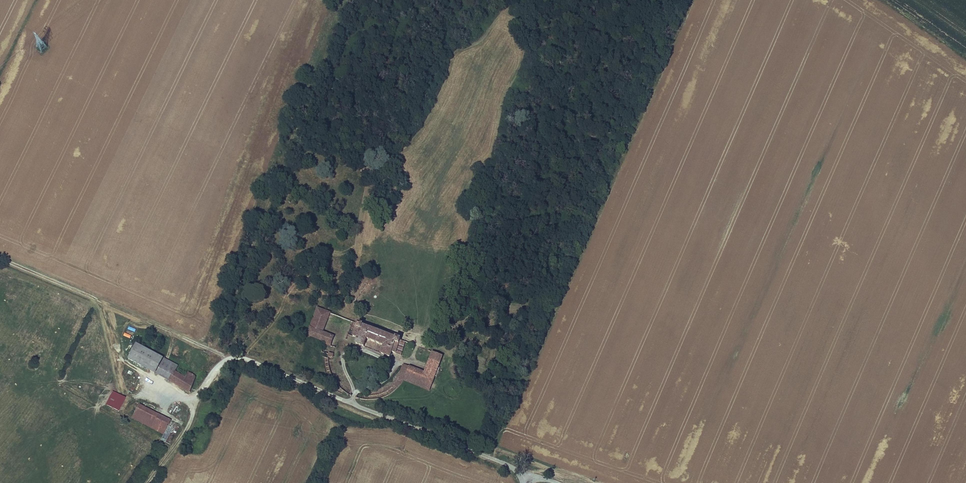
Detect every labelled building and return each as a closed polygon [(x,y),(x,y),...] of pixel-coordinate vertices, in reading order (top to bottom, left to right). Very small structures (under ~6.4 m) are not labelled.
[(331,312),(317,307),(307,336),(326,343),(326,345),(331,346),(335,336),(324,332),(331,313),(331,312)] [(357,338),(355,343),(364,347),(367,339),(383,346),(380,354),(390,358),(392,352),(401,355),(406,342),(401,340),(401,338),(396,336),(395,337),(363,325),(363,324),(358,321),(357,323),(353,322),(348,335),(357,338)] [(128,359),(156,374),(164,359),(137,344),(128,359)] [(429,391),(443,356),(432,352),(424,371),(409,366),(409,367),(403,364),(398,377),(396,382),(394,385),(397,388),(400,385),(403,381),(429,391)] [(170,382),(176,372),(179,366),(165,358),(164,359),(156,374),(170,382)] [(176,372),(170,382),(190,394),(197,377),(188,372),(186,378),(176,372)] [(105,405),(117,412),(125,398),(112,392),(105,405)] [(139,404),(134,413),(142,418),(140,423),(147,427),(154,412),(139,404)] [(154,412),(147,427),(163,435),(171,421),(154,412)] [(142,418),(134,413),(131,418),(140,423),(142,418)]
